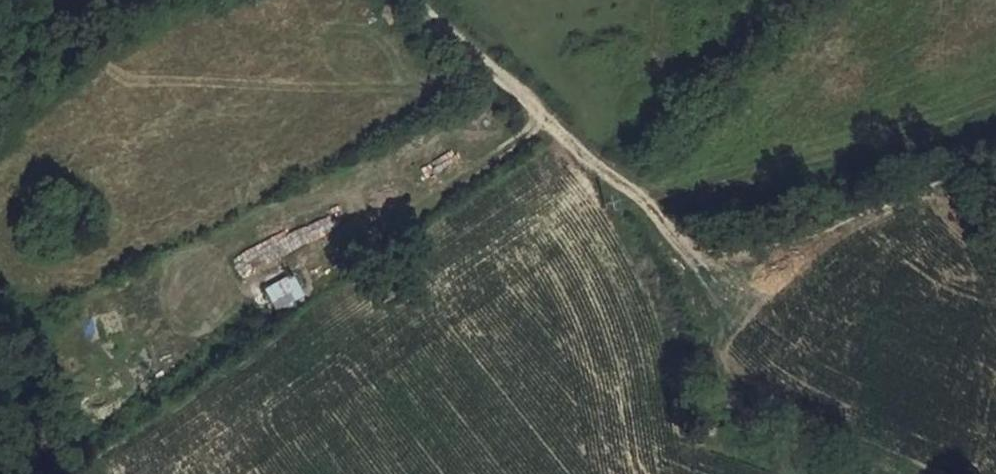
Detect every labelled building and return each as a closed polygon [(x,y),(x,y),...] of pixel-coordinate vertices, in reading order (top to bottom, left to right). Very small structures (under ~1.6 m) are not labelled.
[(264,287),(275,310),(305,296),(293,272),(264,287)]
